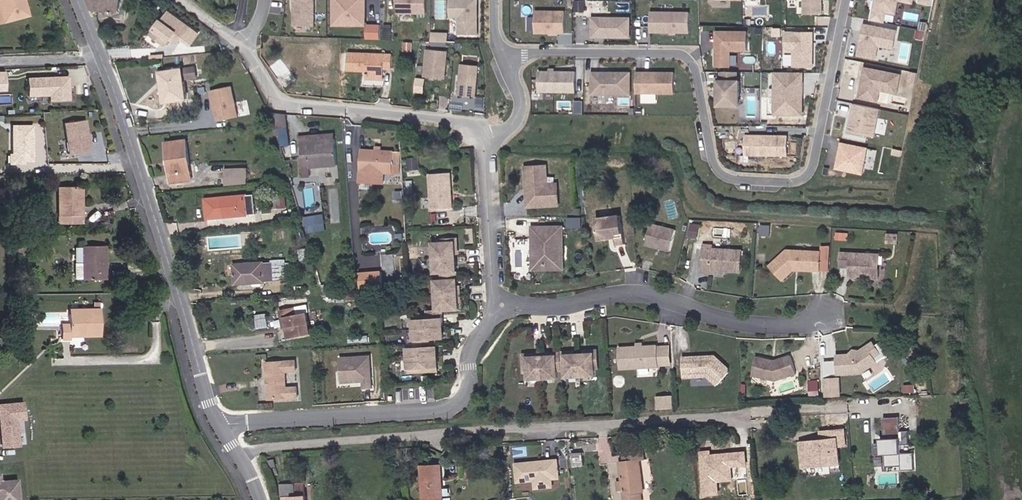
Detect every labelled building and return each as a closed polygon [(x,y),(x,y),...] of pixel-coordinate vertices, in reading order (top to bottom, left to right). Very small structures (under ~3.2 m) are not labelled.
[(15,0),(2,0),(8,22),(19,19),(15,0)] [(29,17),(25,0),(15,0),(19,19),(29,17)] [(127,14),(129,0),(94,0),(98,12),(127,14)] [(291,23),(314,23),(314,0),(291,0),(291,23)] [(333,26),(367,25),(366,0),(332,0),(333,26)] [(396,12),(423,12),(423,0),(396,0),(396,12)] [(439,17),(448,17),(448,0),(439,0),(439,17)] [(449,18),(457,18),(457,33),(477,33),(477,0),(449,0),(449,18)] [(822,13),(822,0),(803,0),(803,13),(822,13)] [(869,19),(884,22),(886,13),(897,15),(899,1),(913,4),(914,0),(873,0),(869,19)] [(243,20),(253,21),(254,3),(244,2),(243,20)] [(690,8),(650,8),(649,32),(689,32),(690,8)] [(174,11),(156,33),(166,41),(170,37),(174,40),(175,41),(176,39),(180,34),(187,39),(196,29),(174,11)] [(566,11),(536,11),(536,34),(566,35),(566,11)] [(630,15),(590,15),(590,38),(630,38),(630,15)] [(862,22),(856,53),(876,57),(878,44),(893,47),(897,29),(862,22)] [(714,31),(714,63),(734,62),(734,48),(749,48),(749,30),(714,31)] [(793,50),(793,67),(814,67),(814,30),(784,30),(783,50),(793,50)] [(448,41),(448,32),(434,32),(434,42),(448,41)] [(187,39),(180,34),(176,39),(183,44),(187,39)] [(446,51),(426,48),(423,75),(444,77),(446,51)] [(396,71),(397,57),(353,54),(352,71),(370,73),(370,77),(388,78),(388,70),(396,71)] [(479,64),(460,63),(458,95),(476,96),(479,64)] [(172,99),(192,96),(189,77),(201,75),(200,66),(167,71),(172,99)] [(903,73),(864,67),(859,96),(887,101),(889,95),(899,96),(903,73)] [(577,69),(537,69),(537,93),(577,93),(577,69)] [(803,70),(773,70),(772,114),(803,114),(803,70)] [(12,71),(0,72),(0,83),(12,82),(12,71)] [(630,72),(590,71),(590,95),(630,95),(630,72)] [(675,71),(635,71),(635,95),(675,95),(675,71)] [(74,98),(73,74),(32,76),(33,93),(55,92),(55,98),(74,98)] [(717,78),(716,106),(740,106),(741,79),(717,78)] [(12,82),(0,83),(0,90),(13,89),(12,82)] [(231,84),(209,89),(217,121),(239,115),(231,84)] [(841,101),(839,114),(849,115),(851,103),(841,101)] [(881,108),(852,103),(847,130),(875,136),(881,108)] [(281,128),(292,127),(291,114),(276,112),(281,128)] [(95,148),(90,117),(69,120),(74,150),(95,148)] [(39,157),(38,122),(18,123),(19,152),(26,151),(30,155),(31,157),(39,157)] [(327,140),(344,140),(344,131),(327,132),(327,140)] [(313,141),(327,140),(327,132),(312,132),(313,141)] [(784,133),(744,133),(744,157),(784,157),(784,133)] [(319,168),(329,167),(327,140),(313,141),(311,141),(312,150),(306,151),(308,168),(319,168)] [(329,167),(345,167),(344,140),(327,140),(329,167)] [(867,146),(839,140),(833,168),(862,174),(867,146)] [(178,180),(196,179),(193,141),(174,142),(178,180)] [(408,169),(402,168),(403,152),(368,149),(365,180),(390,183),(390,174),(407,176),(408,169)] [(31,157),(30,155),(26,151),(19,152),(17,152),(17,160),(31,160),(31,157)] [(429,169),(429,159),(419,159),(419,169),(429,169)] [(566,187),(555,187),(556,166),(534,165),(532,205),(565,207),(566,187)] [(248,166),(225,168),(226,184),(249,183),(248,166)] [(309,178),(320,177),(319,168),(308,168),(309,178)] [(441,211),(463,210),(462,175),(440,176),(441,211)] [(88,222),(88,217),(87,187),(68,187),(69,222),(88,222)] [(205,203),(207,223),(255,220),(254,199),(205,203)] [(308,232),(326,229),(324,213),(305,216),(308,232)] [(629,215),(604,219),(607,240),(617,239),(617,237),(624,236),(624,237),(625,245),(633,243),(629,215)] [(653,243),(679,250),(684,229),(659,222),(653,243)] [(572,268),(571,225),(540,226),(541,269),(572,268)] [(727,268),(744,269),(746,247),(716,244),(716,241),(707,240),(705,268),(714,269),(714,267),(727,268)] [(466,313),(464,241),(450,242),(450,246),(442,247),(443,276),(451,276),(451,284),(443,285),(444,314),(434,314),(434,318),(449,318),(449,313),(466,313)] [(110,276),(110,243),(88,244),(88,261),(81,261),(81,276),(110,276)] [(805,267),(825,267),(825,248),(791,246),(774,263),(786,278),(799,265),(803,265),(805,267)] [(855,272),(885,273),(886,248),(846,247),(845,262),(855,262),(855,272)] [(233,284),(279,282),(277,262),(268,262),(268,266),(261,267),(260,264),(231,265),(233,284)] [(358,270),(358,286),(381,286),(381,270),(358,270)] [(108,333),(107,306),(90,307),(90,313),(74,313),(74,322),(65,322),(65,338),(74,337),(74,335),(108,333)] [(285,337),(310,335),(307,313),(297,314),(295,306),(276,309),(278,319),(282,318),(285,337)] [(419,319),(419,347),(412,347),(412,376),(428,376),(428,372),(443,371),(443,352),(428,352),(428,348),(435,348),(435,344),(449,343),(449,322),(434,323),(434,318),(419,319)] [(866,371),(884,361),(881,356),(888,352),(882,340),(867,349),(862,352),(852,352),(840,352),(841,373),(866,371)] [(625,367),(664,367),(665,346),(625,347),(625,367)] [(603,351),(527,356),(528,371),(532,371),(533,377),(562,375),(561,368),(570,368),(571,375),(600,373),(599,366),(604,366),(603,351)] [(339,355),(339,382),(362,381),(362,388),(375,388),(375,355),(339,355)] [(724,383),(735,370),(735,366),(723,356),(720,357),(719,359),(714,360),(711,357),(691,356),(691,375),(716,375),(724,383)] [(782,379),(799,376),(796,357),(779,360),(759,359),(759,378),(782,379)] [(292,400),(290,387),(280,388),(278,374),(289,372),(287,362),(258,365),(261,382),(265,384),(266,390),(261,392),(263,402),(292,400)] [(893,371),(871,380),(875,389),(897,380),(893,371)] [(842,377),(826,375),(824,395),(841,396),(842,377)] [(657,407),(673,407),(674,395),(658,394),(657,407)] [(25,420),(23,401),(0,403),(0,439),(1,448),(20,446),(17,421),(25,420)] [(914,461),(913,444),(900,444),(900,436),(909,436),(908,422),(899,422),(899,408),(883,409),(884,434),(873,434),(873,446),(884,445),(885,457),(900,457),(900,461),(914,461)] [(834,464),(843,463),(841,442),(851,441),(850,431),(837,432),(837,439),(830,440),(810,441),(811,461),(833,459),(834,464)] [(630,452),(631,462),(648,460),(651,460),(650,451),(630,452)] [(572,476),(572,458),(563,458),(563,460),(559,460),(556,458),(529,459),(530,478),(547,477),(548,485),(565,485),(565,477),(572,476)] [(626,462),(627,479),(627,490),(628,499),(648,499),(648,492),(650,492),(648,460),(631,462),(626,462)] [(450,466),(430,466),(432,499),(451,499),(450,466)] [(299,471),(278,472),(280,499),(301,499),(299,471)] [(16,479),(0,480),(0,499),(18,499),(16,479)] [(756,488),(745,489),(746,499),(757,499),(756,488)]
